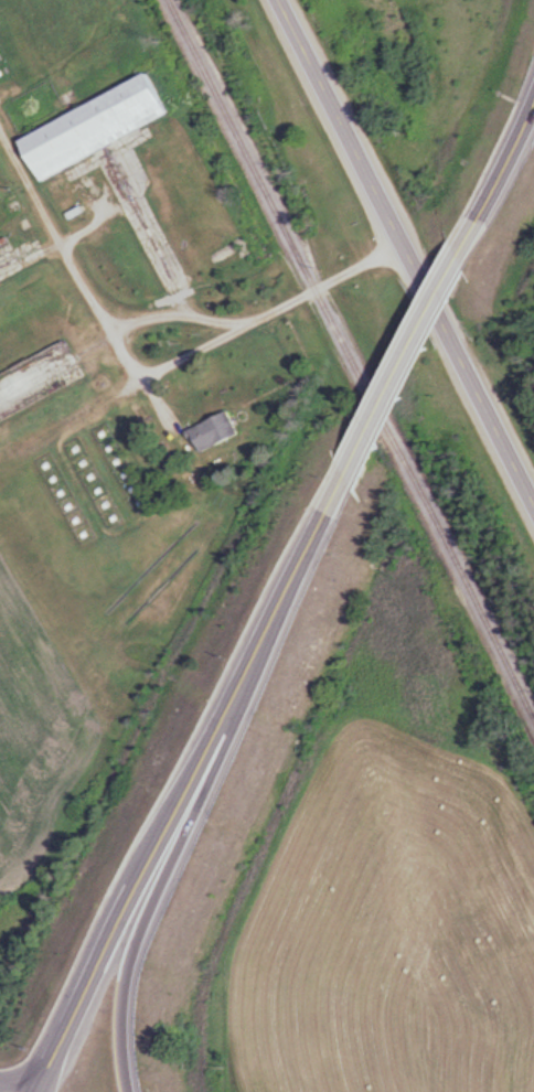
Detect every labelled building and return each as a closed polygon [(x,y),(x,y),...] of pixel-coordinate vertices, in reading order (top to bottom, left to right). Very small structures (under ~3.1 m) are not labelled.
[(165,115),(144,72),(13,137),(34,180),(165,115)] [(224,410),(184,430),(196,453),(236,434),(224,410)]
